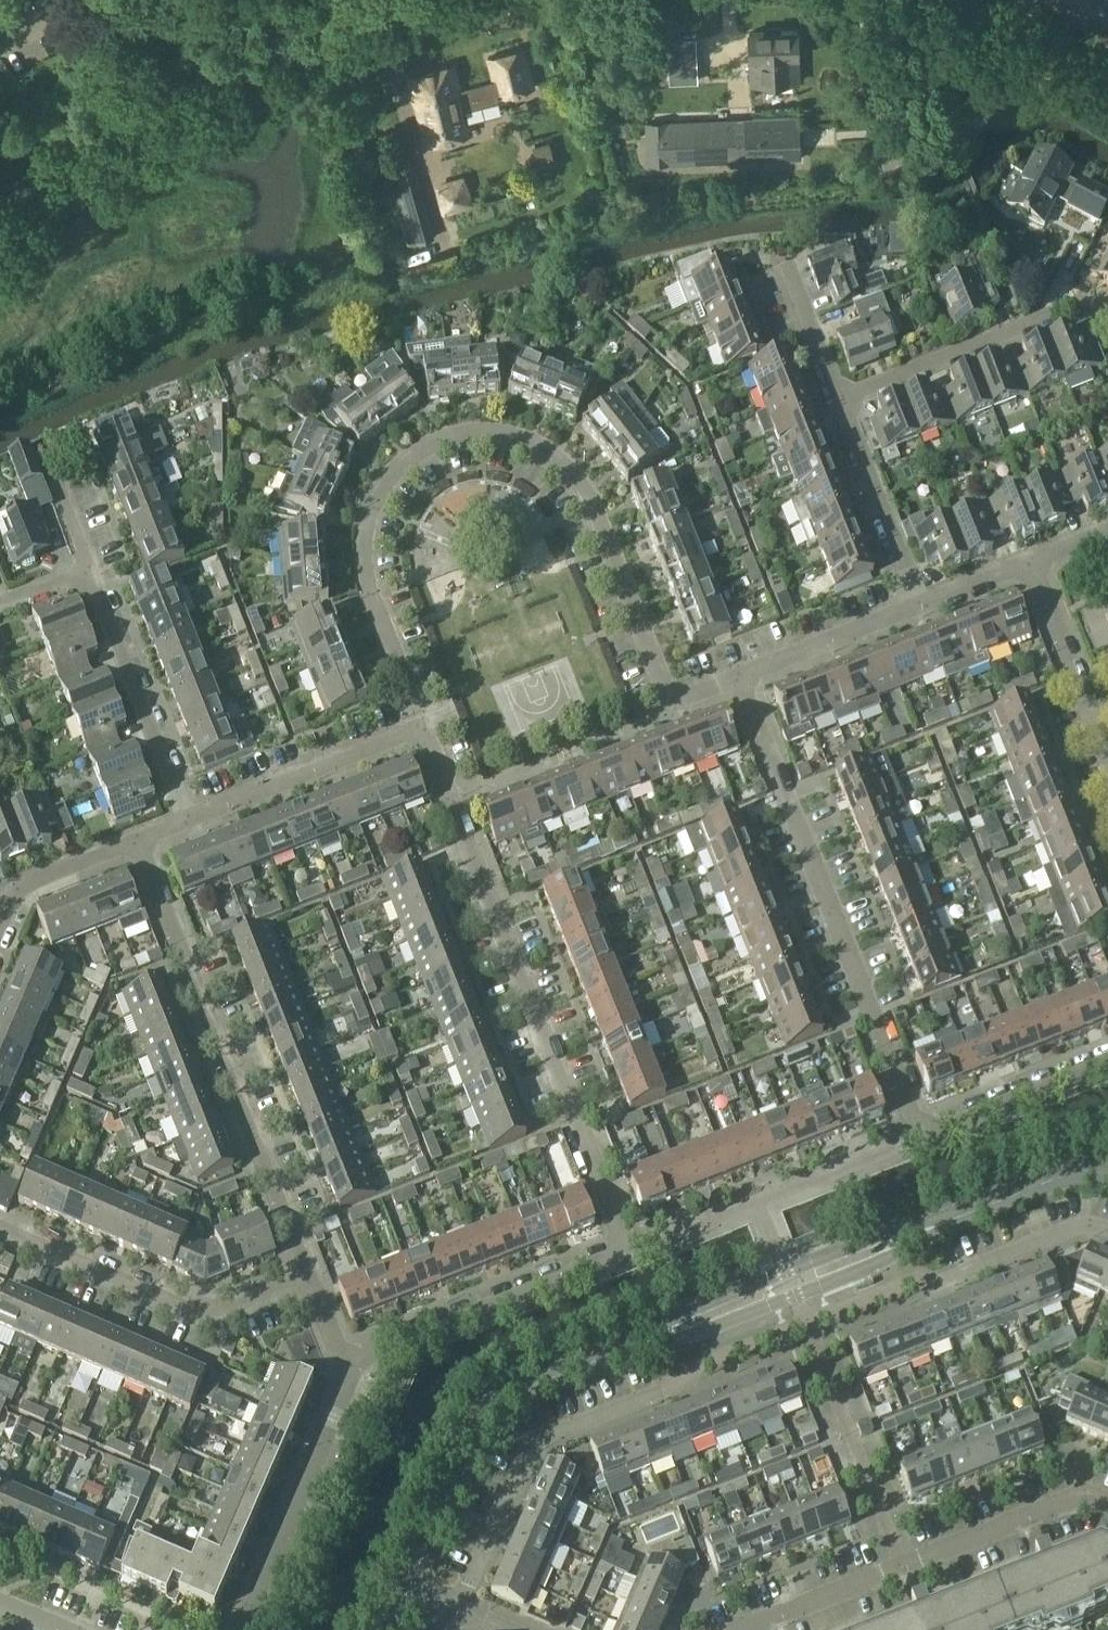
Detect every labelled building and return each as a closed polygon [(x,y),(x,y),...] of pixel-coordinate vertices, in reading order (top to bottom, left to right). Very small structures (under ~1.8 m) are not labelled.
[(1074,11),(1078,3),(1080,0),(1054,0),(1074,11)] [(1107,7),(1107,0),(1080,0),(1078,3),(1074,11),(1099,24),(1107,7)] [(800,81),(798,31),(750,33),(752,83),(800,81)] [(495,81),(499,96),(535,87),(525,49),(489,58),(495,81)] [(495,81),(461,89),(456,66),(410,77),(427,146),(472,135),(466,109),(500,101),(499,96),(495,81)] [(671,82),(697,81),(697,67),(671,68),(671,82)] [(670,164),(696,163),(766,160),(802,158),(801,118),(745,120),(695,120),(670,121),(646,123),(648,163),(670,163),(670,164)] [(533,145),(538,162),(554,158),(550,141),(533,145)] [(1099,221),(1107,203),(1107,194),(1083,181),(1081,185),(1079,184),(1071,180),(1068,178),(1072,170),(1038,152),(1010,205),(1044,223),(1059,195),(1072,202),(1070,206),(1099,221)] [(434,237),(412,159),(386,167),(409,244),(434,237)] [(820,289),(829,285),(838,308),(864,299),(863,297),(888,287),(882,273),(856,283),(853,275),(857,274),(846,246),(809,261),(820,289)] [(690,306),(738,287),(729,264),(717,269),(711,254),(677,267),(684,283),(679,284),(687,307),(690,306)] [(939,285),(956,328),(986,315),(984,309),(1000,302),(986,266),(982,257),(958,267),(962,276),(939,285)] [(1099,275),(1107,279),(1107,257),(1099,275)] [(566,291),(579,288),(577,279),(564,282),(566,291)] [(747,308),(738,287),(690,306),(698,328),(709,323),(747,308)] [(890,315),(882,294),(881,292),(854,303),(862,326),(838,335),(852,370),(866,364),(865,361),(895,349),(882,318),(890,315)] [(709,323),(718,345),(755,330),(747,308),(709,323)] [(628,324),(637,332),(645,324),(636,316),(628,324)] [(653,331),(645,324),(637,332),(645,340),(653,331)] [(1073,327),(1048,337),(1065,380),(1069,391),(1094,381),(1090,370),(1106,364),(1094,333),(1078,340),(1073,327)] [(755,330),(718,345),(727,368),(764,353),(755,330)] [(514,334),(511,346),(524,349),(526,337),(514,334)] [(639,344),(629,334),(623,341),(633,351),(639,344)] [(327,349),(341,345),(339,336),(325,339),(327,349)] [(1028,359),(1017,364),(1029,394),(1065,380),(1048,337),(1023,347),(1028,359)] [(476,394),(471,351),(472,351),(470,338),(445,341),(447,353),(447,354),(453,397),(476,394)] [(643,360),(649,353),(639,344),(633,351),(643,360)] [(505,347),(472,351),(471,351),(476,394),(501,391),(500,381),(505,381),(506,365),(507,360),(505,351),(505,347)] [(521,397),(532,401),(549,361),(526,352),(523,358),(505,351),(507,360),(506,365),(518,370),(509,392),(521,397)] [(675,368),(682,359),(674,351),(666,360),(675,368)] [(749,366),(758,388),(796,374),(787,351),(749,366)] [(365,372),(373,383),(375,382),(400,418),(419,404),(402,380),(409,375),(393,352),(365,372)] [(447,354),(414,358),(416,372),(425,371),(429,400),(453,397),(447,354)] [(253,360),(256,370),(269,366),(266,356),(253,360)] [(1001,356),(975,366),(992,409),(1029,394),(1017,364),(1005,368),(1001,356)] [(691,367),(682,359),(675,368),(683,375),(691,367)] [(256,370),(253,360),(241,363),(244,373),(251,371),(256,370)] [(532,401),(554,410),(570,370),(549,361),(532,401)] [(955,388),(944,393),(956,423),(992,409),(975,366),(950,376),(955,388)] [(253,377),(259,381),(267,379),(256,370),(251,371),(253,377)] [(593,379),(570,370),(554,410),(577,419),(593,379)] [(804,396),(796,374),(758,388),(767,410),(804,396)] [(375,382),(373,383),(355,397),(354,397),(380,432),(400,418),(375,382)] [(583,424),(598,443),(643,408),(623,383),(588,411),(594,416),(583,424)] [(928,385),(903,395),(920,437),(956,423),(944,393),(933,397),(928,385)] [(360,447),(380,432),(354,397),(355,397),(344,388),(320,406),(321,413),(328,422),(345,437),(350,433),(360,447)] [(683,406),(692,402),(687,390),(678,393),(683,406)] [(883,417),(871,421),(876,433),(882,450),(887,463),(899,458),(895,447),(920,437),(903,395),(878,405),(883,417)] [(699,400),(702,410),(713,406),(709,396),(699,400)] [(813,417),(804,396),(767,410),(767,411),(756,415),(765,437),(775,432),(813,417)] [(692,402),(683,406),(689,419),(697,415),(692,402)] [(213,406),(213,419),(223,419),(223,406),(213,406)] [(718,417),(713,406),(702,410),(707,421),(718,417)] [(205,407),(195,410),(200,423),(209,419),(205,407)] [(658,426),(643,408),(598,443),(614,463),(649,434),(649,435),(659,428),(658,426)] [(813,417),(775,432),(784,454),(822,439),(813,417)] [(213,419),(214,433),(213,433),(213,440),(207,442),(209,445),(223,440),(223,419),(213,419)] [(293,452),(305,457),(345,475),(355,453),(329,441),(332,433),(325,428),(308,420),(293,452)] [(95,439),(104,462),(164,439),(160,430),(137,439),(132,424),(95,439)] [(649,434),(614,463),(629,482),(663,455),(661,452),(669,446),(669,442),(660,431),(656,430),(650,436),(649,435),(649,434)] [(876,433),(867,436),(874,453),(882,450),(876,433)] [(168,448),(164,439),(104,462),(113,483),(149,469),(144,457),(168,448)] [(716,444),(719,454),(730,449),(726,439),(716,444)] [(830,461),(822,439),(784,454),(772,459),(781,482),(793,477),(792,476),(830,461)] [(213,455),(214,455),(214,469),(223,469),(223,440),(209,445),(213,455)] [(0,518),(0,531),(4,540),(4,541),(14,568),(22,565),(27,567),(35,563),(37,559),(35,554),(51,548),(43,527),(46,526),(40,509),(52,504),(29,445),(9,453),(30,507),(10,515),(9,514),(0,518)] [(735,461),(730,449),(719,454),(724,465),(735,461)] [(229,455),(230,470),(239,470),(239,454),(229,455)] [(1097,460),(1107,488),(1107,456),(1097,460)] [(305,457),(295,479),(335,496),(345,475),(305,457)] [(1061,474),(1073,505),(1083,500),(1088,512),(1107,505),(1107,488),(1097,460),(1061,474)] [(792,476),(793,477),(801,498),(839,483),(830,461),(792,476)] [(113,483),(122,506),(177,484),(177,483),(169,486),(161,464),(149,469),(113,483)] [(718,467),(709,471),(714,483),(723,480),(718,467)] [(214,469),(214,483),(223,483),(223,469),(214,469)] [(239,482),(239,470),(230,470),(230,482),(239,482)] [(632,490),(641,512),(681,496),(672,474),(632,490)] [(1061,474),(1024,489),(1041,531),(1066,521),(1061,509),(1073,505),(1061,474)] [(300,516),(304,510),(324,519),(335,496),(295,479),(288,476),(280,493),(275,491),(267,508),(300,516)] [(723,480),(714,483),(719,496),(728,493),(723,480)] [(800,523),(847,505),(839,483),(801,498),(791,502),(800,523)] [(130,527),(166,513),(178,508),(173,495),(180,492),(177,484),(122,506),(130,527)] [(733,488),(737,498),(748,494),(744,484),(733,488)] [(1024,489),(988,503),(1000,533),(1011,529),(1016,541),(1041,531),(1024,489)] [(752,505),(748,494),(737,498),(741,509),(752,505)] [(641,512),(650,535),(690,519),(681,496),(641,512)] [(988,503),(951,518),(968,560),(993,550),(988,538),(1000,533),(988,503)] [(224,505),(214,505),(214,519),(224,519),(224,505)] [(808,546),(818,542),(856,527),(847,505),(800,523),(808,546)] [(726,515),(732,528),(741,525),(735,511),(726,515)] [(130,527),(139,549),(175,535),(166,513),(130,527)] [(923,515),(910,520),(910,521),(917,538),(927,562),(938,558),(943,570),(968,560),(951,518),(927,527),(923,515)] [(224,519),(214,519),(214,533),(224,533),(224,519)] [(650,535),(659,557),(699,541),(690,519),(650,535)] [(910,521),(902,524),(909,541),(917,538),(910,521)] [(745,536),(741,525),(732,528),(737,540),(745,536)] [(280,531),(282,557),(325,553),(323,527),(280,531)] [(754,541),(764,537),(761,527),(750,532),(754,541)] [(865,549),(856,527),(818,542),(827,564),(865,549)] [(231,532),(231,547),(240,547),(240,532),(231,532)] [(175,535),(139,549),(148,572),(184,558),(175,535)] [(754,541),(758,553),(769,549),(764,537),(754,541)] [(659,557),(667,579),(708,563),(699,541),(659,557)] [(240,560),(240,547),(231,547),(231,560),(240,560)] [(874,572),(865,549),(827,564),(836,587),(874,572)] [(282,557),(284,580),(327,576),(325,553),(282,557)] [(753,554),(744,558),(749,571),(758,567),(753,554)] [(211,566),(217,579),(225,576),(220,562),(211,566)] [(667,579),(676,600),(716,584),(708,563),(667,579)] [(758,567),(749,571),(754,583),(763,580),(758,567)] [(177,595),(176,594),(168,571),(131,585),(140,609),(177,595)] [(771,586),(782,582),(778,571),(767,575),(771,586)] [(230,588),(225,576),(217,579),(221,591),(230,588)] [(329,600),(327,576),(284,580),(286,604),(329,600)] [(775,597),(786,592),(782,582),(771,586),(775,597)] [(725,607),(716,584),(676,600),(685,623),(725,607)] [(140,609),(149,631),(185,616),(196,612),(187,590),(176,594),(177,595),(140,609)] [(1017,597),(994,606),(1009,644),(1031,635),(1017,597)] [(33,611),(46,644),(88,627),(78,602),(62,609),(59,601),(33,611)] [(791,601),(779,605),(783,617),(795,613),(791,601)] [(243,619),(237,606),(228,609),(216,614),(222,627),(233,623),(234,623),(243,619)] [(994,606),(972,615),(987,652),(1009,644),(994,606)] [(255,607),(246,611),(252,625),(261,621),(255,607)] [(734,628),(725,607),(685,623),(693,645),(734,628)] [(301,647),(341,631),(332,608),(292,624),(301,647)] [(778,619),(775,610),(762,615),(765,624),(778,619)] [(972,615),(950,624),(969,671),(990,663),(987,652),(972,615)] [(194,638),(185,616),(149,631),(158,653),(194,638)] [(243,619),(234,623),(239,635),(247,631),(243,619)] [(265,633),(261,621),(252,625),(256,636),(265,633)] [(950,624),(928,632),(943,670),(947,680),(969,671),(950,624)] [(46,644),(60,680),(90,668),(86,657),(98,652),(88,627),(46,644)] [(301,647),(309,668),(349,652),(341,631),(301,647)] [(928,632),(906,641),(921,679),(943,670),(928,632)] [(203,660),(194,638),(158,653),(166,674),(203,660)] [(906,641),(884,650),(899,687),(921,679),(906,641)] [(255,650),(246,653),(251,666),(260,663),(255,650)] [(884,650),(862,658),(877,696),(899,687),(884,650)] [(349,652),(309,668),(318,690),(358,674),(349,652)] [(862,658),(840,667),(859,715),(881,706),(877,696),(862,658)] [(203,660),(166,674),(175,696),(211,682),(203,660)] [(260,663),(251,666),(256,679),(265,675),(260,663)] [(270,670),(274,682),(283,678),(278,666),(270,670)] [(840,667),(819,676),(833,713),(837,723),(859,715),(840,667)] [(60,680),(74,716),(117,699),(107,675),(95,679),(90,668),(60,680)] [(367,698),(358,674),(318,690),(327,714),(367,698)] [(1027,690),(1037,686),(1033,675),(1023,679),(1027,690)] [(819,676),(797,684),(812,722),(833,713),(819,676)] [(289,692),(283,678),(274,682),(280,695),(289,692)] [(1016,694),(1027,690),(1023,679),(1012,684),(1016,694)] [(220,703),(211,682),(175,696),(183,718),(220,703)] [(774,693),(789,729),(782,732),(787,745),(806,737),(805,736),(816,732),(812,722),(797,684),(774,693)] [(983,708),(994,703),(989,692),(978,697),(983,708)] [(272,693),(263,697),(268,709),(277,706),(272,693)] [(972,712),(983,708),(978,697),(968,701),(972,712)] [(990,712),(999,734),(1037,719),(1028,697),(990,712)] [(127,725),(117,699),(74,716),(89,752),(119,740),(115,730),(127,725)] [(183,718),(192,740),(229,725),(220,703),(183,718)] [(725,710),(702,719),(717,757),(740,748),(725,710)] [(939,725),(950,720),(946,710),(935,714),(939,725)] [(929,729),(939,725),(935,714),(924,718),(929,729)] [(245,719),(229,725),(192,740),(201,762),(202,762),(205,770),(257,750),(245,719)] [(291,724),(295,734),(308,729),(304,719),(291,724)] [(695,766),(717,757),(702,719),(680,728),(695,766)] [(1008,756),(1045,741),(1037,719),(999,734),(1008,756)] [(275,727),(280,740),(289,737),(284,724),(275,727)] [(895,742),(906,738),(902,727),(891,731),(895,742)] [(673,774),(695,766),(680,728),(658,737),(673,774)] [(885,746),(895,742),(891,731),(881,735),(885,746)] [(658,737),(636,746),(651,783),(673,774),(658,737)] [(124,752),(119,740),(89,752),(103,789),(145,772),(136,747),(124,752)] [(940,746),(944,756),(955,752),(951,741),(940,746)] [(1054,763),(1045,741),(1008,756),(1017,778),(1054,763)] [(851,760),(863,755),(859,744),(847,749),(851,760)] [(629,792),(651,783),(636,746),(614,754),(629,792)] [(923,752),(927,763),(938,758),(934,748),(923,752)] [(842,763),(851,760),(847,749),(837,752),(842,763)] [(944,756),(948,767),(959,763),(955,752),(944,756)] [(894,776),(885,753),(836,773),(845,795),(894,776)] [(607,801),(629,792),(614,754),(592,763),(607,801)] [(942,769),(938,758),(927,763),(931,774),(942,769)] [(404,808),(427,799),(412,763),(389,772),(404,808)] [(592,763),(570,772),(585,809),(586,809),(607,801),(592,763)] [(1025,800),(1063,785),(1054,763),(1017,778),(1006,782),(1015,804),(1025,800)] [(808,764),(797,768),(801,779),(812,775),(808,764)] [(155,797),(145,772),(103,789),(116,822),(142,811),(139,804),(155,797)] [(389,772),(368,781),(382,817),(404,808),(389,772)] [(570,772),(548,780),(563,818),(567,828),(590,819),(586,809),(585,809),(570,772)] [(903,797),(894,776),(845,795),(854,817),(903,797)] [(548,780),(527,789),(542,826),(563,818),(548,780)] [(382,817),(368,781),(346,789),(360,826),(382,817)] [(768,793),(763,782),(752,786),(757,797),(768,793)] [(957,789),(961,800),(972,795),(968,785),(957,789)] [(1072,807),(1063,785),(1025,800),(1015,804),(1014,805),(1022,827),(1034,822),(1072,807)] [(346,789),(324,798),(338,834),(360,826),(346,789)] [(519,835),(542,826),(527,789),(504,798),(519,835)] [(940,796),(944,806),(955,802),(951,792),(940,796)] [(961,800),(966,811),(976,806),(972,795),(961,800)] [(48,830),(59,825),(53,809),(48,796),(10,810),(15,821),(27,852),(52,842),(48,830)] [(912,819),(903,797),(854,817),(862,839),(900,824),(912,819)] [(338,834),(324,798),(302,807),(317,843),(321,853),(342,845),(338,834)] [(519,835),(504,798),(483,806),(497,844),(519,835)] [(715,813),(726,809),(722,798),(711,803),(715,813)] [(959,813),(955,802),(944,806),(949,817),(959,813)] [(705,818),(715,813),(711,803),(700,807),(705,818)] [(73,828),(64,804),(53,809),(59,825),(62,832),(73,828)] [(317,843),(302,807),(280,815),(295,852),(317,843)] [(1072,807),(1034,822),(1042,843),(1080,828),(1072,807)] [(0,815),(0,855),(2,861),(27,852),(15,821),(10,810),(0,815)] [(696,854),(708,850),(745,834),(736,812),(687,832),(696,854)] [(258,824),(272,861),(295,852),(280,815),(258,824)] [(677,816),(667,820),(671,831),(682,827),(677,816)] [(660,835),(671,831),(667,820),(656,824),(660,835)] [(236,833),(251,869),(272,861),(258,824),(236,833)] [(871,861),(909,846),(921,841),(917,830),(904,835),(900,824),(862,839),(871,861)] [(1089,851),(1080,828),(1042,843),(1051,865),(1051,866),(1089,851)] [(974,833),(979,844),(989,840),(984,829),(974,833)] [(255,880),(251,869),(236,833),(214,841),(229,878),(233,889),(255,880)] [(634,833),(623,837),(627,848),(638,844),(634,833)] [(754,856),(745,834),(708,850),(717,871),(754,856)] [(957,840),(962,850),(973,846),(968,835),(957,840)] [(617,852),(627,848),(623,837),(612,841),(617,852)] [(442,838),(429,843),(433,852),(446,847),(442,838)] [(979,844),(983,854),(993,850),(989,840),(979,844)] [(229,878),(214,841),(193,850),(207,887),(229,878)] [(871,861),(880,883),(917,868),(914,859),(926,854),(921,841),(909,846),(871,861)] [(573,842),(564,846),(566,852),(569,859),(578,855),(573,842)] [(977,857),(973,846),(962,850),(966,861),(977,857)] [(207,887),(193,850),(170,859),(184,896),(207,887)] [(590,850),(580,854),(584,865),(595,861),(590,850)] [(410,851),(397,856),(401,865),(414,859),(410,851)] [(1051,866),(1051,865),(1043,869),(1051,890),(1047,892),(1048,892),(1098,873),(1089,851),(1051,866)] [(573,869),(584,865),(580,854),(578,855),(569,859),(573,869)] [(388,870),(401,865),(397,856),(385,861),(388,870)] [(717,871),(725,893),(763,878),(754,856),(717,871)] [(647,862),(651,873),(662,868),(658,857),(647,862)] [(540,882),(536,871),(532,860),(520,865),(525,876),(530,887),(540,882)] [(392,900),(428,886),(420,864),(383,879),(392,900)] [(630,869),(634,879),(645,875),(641,864),(630,869)] [(927,864),(917,868),(880,883),(888,904),(926,889),(936,885),(927,864)] [(547,867),(536,871),(540,882),(551,878),(547,867)] [(367,868),(354,873),(357,882),(370,877),(367,868)] [(662,868),(651,873),(655,883),(666,879),(662,868)] [(345,887),(357,882),(354,873),(341,878),(345,887)] [(992,877),(996,887),(1007,883),(1003,873),(992,877)] [(1056,914),(1106,894),(1098,873),(1048,892),(1056,914)] [(544,888),(553,911),(588,897),(579,875),(544,888)] [(645,875),(634,879),(639,890),(649,885),(645,875)] [(144,909),(141,911),(127,876),(104,885),(119,921),(123,932),(149,921),(144,909)] [(771,901),(763,878),(725,893),(734,915),(771,901)] [(975,884),(979,894),(990,890),(986,879),(975,884)] [(636,891),(632,883),(622,887),(625,895),(636,891)] [(1011,894),(1007,883),(996,887),(1000,898),(1011,894)] [(97,930),(119,921),(104,885),(82,894),(97,930)] [(327,894),(323,885),(310,891),(313,899),(327,894)] [(437,906),(428,886),(392,900),(400,921),(437,906)] [(934,912),(926,889),(888,904),(897,926),(934,912)] [(994,901),(990,890),(979,894),(983,905),(994,901)] [(302,904),(313,899),(310,891),(298,895),(302,904)] [(97,930),(82,894),(60,902),(75,939),(97,930)] [(1065,937),(1107,920),(1107,899),(1106,894),(1056,914),(1065,937)] [(330,900),(335,913),(344,910),(339,896),(330,900)] [(596,919),(588,897),(553,911),(561,933),(596,919)] [(664,905),(668,916),(679,912),(675,901),(664,905)] [(780,922),(771,901),(734,915),(742,937),(780,922)] [(75,939),(60,902),(38,911),(52,948),(75,939)] [(283,912),(279,903),(266,908),(270,917),(283,912)] [(445,927),(437,906),(400,921),(408,941),(445,927)] [(258,922),(270,917),(266,908),(254,913),(258,922)] [(647,912),(651,923),(662,918),(658,908),(647,912)] [(318,915),(323,927),(332,924),(327,911),(318,915)] [(647,912),(630,919),(634,930),(651,923),(647,912)] [(679,912),(668,916),(672,927),(683,922),(679,912)] [(943,933),(934,912),(897,926),(906,948),(943,933)] [(1009,921),(1013,931),(1024,926),(1020,916),(1009,921)] [(662,918),(651,923),(655,933),(666,929),(662,918)] [(605,941),(596,919),(561,933),(570,955),(605,941)] [(239,929),(236,920),(222,925),(226,934),(239,929)] [(789,944),(780,922),(742,937),(751,959),(789,944)] [(233,938),(242,960),(278,945),(270,923),(233,938)] [(992,927),(996,938),(1007,933),(1003,923),(992,927)] [(337,937),(332,924),(323,927),(328,940),(337,937)] [(214,939),(226,934),(222,925),(211,930),(214,939)] [(350,926),(341,929),(346,942),(355,939),(350,926)] [(1013,931),(1017,942),(1028,938),(1024,926),(1013,931)] [(453,948),(445,927),(408,941),(416,962),(453,948)] [(952,955),(943,933),(906,948),(914,970),(952,955)] [(1011,944),(1007,933),(996,938),(1001,949),(1011,944)] [(1073,941),(1077,952),(1088,948),(1084,937),(1073,941)] [(355,939),(346,942),(351,955),(360,951),(355,939)] [(614,963),(605,941),(570,955),(579,977),(614,963)] [(1067,956),(1077,952),(1073,941),(1062,945),(1067,956)] [(696,943),(692,945),(696,955),(705,952),(702,945),(696,943)] [(797,966),(789,944),(751,959),(760,981),(797,966)] [(242,960),(250,980),(287,966),(278,945),(242,960)] [(685,960),(696,955),(692,945),(681,949),(685,960)] [(461,968),(453,948),(416,962),(425,983),(461,968)] [(164,959),(160,950),(147,955),(151,964),(164,959)] [(664,956),(668,966),(679,962),(675,951),(664,956)] [(340,969),(348,965),(343,952),(334,956),(340,969)] [(705,952),(696,955),(701,966),(709,963),(705,952)] [(1029,958),(1034,969),(1044,965),(1040,954),(1029,958)] [(26,955),(16,978),(52,993),(62,970),(26,955)] [(696,955),(685,960),(690,970),(700,966),(696,955)] [(961,978),(952,955),(914,970),(923,993),(961,978)] [(1023,973),(1034,969),(1029,958),(1019,963),(1023,973)] [(121,965),(125,974),(138,969),(134,960),(121,965)] [(679,962),(668,966),(673,977),(684,973),(679,962)] [(623,985),(614,963),(579,977),(587,999),(623,985)] [(340,969),(344,981),(353,978),(348,965),(340,969)] [(99,966),(95,974),(108,980),(110,975),(108,970),(99,966)] [(250,980),(258,1001),(295,986),(287,966),(250,980)] [(806,987),(797,966),(760,981),(768,1002),(806,987)] [(367,967),(358,971),(363,983),(372,980),(367,967)] [(469,989),(461,968),(425,983),(433,1003),(469,989)] [(84,979),(104,988),(108,980),(95,974),(88,971),(84,979)] [(986,975),(990,986),(1000,982),(996,972),(986,975)] [(979,991),(990,986),(986,975),(974,980),(979,991)] [(16,978),(7,1000),(43,1015),(52,993),(16,978)] [(124,993),(132,1015),(169,1000),(160,979),(124,993)] [(372,980),(363,983),(368,996),(377,992),(372,980)] [(1092,988),(1105,1023),(1107,1022),(1107,982),(1092,988)] [(631,1007),(623,985),(587,999),(596,1021),(631,1007)] [(258,1001),(266,1021),(303,1007),(295,986),(258,1001)] [(815,1010),(806,987),(768,1002),(777,1025),(815,1010)] [(1092,988),(1070,997),(1084,1032),(1105,1023),(1092,988)] [(477,1009),(469,989),(433,1003),(441,1024),(477,1009)] [(699,993),(703,1003),(714,999),(709,989),(699,993)] [(943,992),(947,1003),(957,1000),(952,989),(943,992)] [(935,1008),(947,1003),(943,992),(931,997),(935,1008)] [(707,1015),(711,1025),(722,1021),(719,1011),(735,1004),(731,993),(714,1000),(714,999),(703,1003),(707,1014),(707,1015)] [(351,997),(356,1010),(365,1006),(360,994),(351,997)] [(91,995),(86,1007),(94,1011),(100,999),(91,995)] [(686,1010),(697,1006),(693,995),(682,1000),(686,1010)] [(1070,997),(1048,1006),(1062,1041),(1084,1032),(1070,997)] [(0,1016),(0,1021),(34,1036),(34,1037),(42,1040),(51,1018),(43,1015),(7,1000),(0,1016)] [(132,1015),(140,1035),(177,1021),(169,1000),(132,1015)] [(376,1017),(385,1013),(380,1000),(371,1004),(376,1017)] [(370,1019),(365,1006),(356,1010),(361,1022),(370,1019)] [(695,1032),(706,1028),(697,1006),(686,1010),(695,1032)] [(1048,1006),(1026,1014),(1040,1049),(1062,1041),(1048,1006)] [(94,1011),(86,1007),(80,1020),(89,1024),(94,1011)] [(266,1021),(275,1042),(311,1028),(303,1007),(266,1021)] [(640,1029),(631,1007),(596,1021),(605,1043),(640,1029)] [(893,1012),(897,1023),(908,1019),(904,1008),(893,1012)] [(485,1030),(477,1009),(441,1024),(449,1045),(485,1030)] [(824,1033),(815,1010),(777,1025),(786,1047),(824,1033)] [(1026,1014),(1004,1023),(1018,1058),(1040,1049),(1026,1014)] [(108,1019),(100,1016),(94,1028),(103,1032),(108,1019)] [(24,1058),(34,1037),(34,1036),(0,1021),(0,1048),(24,1058)] [(140,1035),(149,1056),(185,1041),(177,1021),(140,1035)] [(716,1037),(720,1047),(731,1043),(727,1032),(722,1021),(711,1025),(715,1037),(716,1037)] [(605,1043),(613,1064),(648,1050),(663,1045),(654,1023),(640,1029),(605,1043)] [(1004,1023),(982,1032),(996,1067),(1018,1058),(1004,1023)] [(275,1042),(283,1062),(319,1048),(311,1028),(275,1042)] [(857,1039),(853,1028),(842,1032),(847,1043),(857,1039)] [(388,1030),(379,1034),(384,1046),(393,1043),(388,1030)] [(494,1051),(485,1030),(449,1045),(457,1066),(494,1051)] [(982,1032),(960,1040),(974,1075),(996,1067),(982,1032)] [(370,1037),(375,1050),(384,1046),(379,1034),(370,1037)] [(72,1038),(67,1050),(76,1054),(81,1042),(72,1038)] [(703,1054),(714,1050),(710,1039),(699,1043),(703,1054)] [(960,1040),(938,1049),(952,1084),(974,1075),(960,1040)] [(193,1062),(185,1041),(149,1056),(157,1077),(193,1062)] [(806,1046),(810,1057),(821,1053),(817,1042),(806,1046)] [(398,1056),(393,1043),(384,1046),(389,1059),(398,1056)] [(731,1043),(720,1047),(724,1058),(735,1054),(731,1043)] [(319,1048),(283,1062),(291,1083),(327,1069),(340,1063),(333,1044),(319,1049),(319,1048)] [(375,1050),(380,1062),(389,1059),(384,1046),(375,1050)] [(810,1057),(806,1046),(795,1051),(800,1062),(810,1057)] [(15,1080),(24,1058),(0,1048),(0,1074),(15,1080)] [(930,1093),(952,1084),(938,1049),(916,1058),(930,1093)] [(76,1054),(67,1050),(62,1063),(70,1067),(76,1054)] [(79,1063),(88,1067),(93,1054),(85,1050),(79,1063)] [(657,1072),(648,1050),(613,1064),(622,1086),(657,1072)] [(718,1060),(714,1050),(703,1054),(708,1065),(718,1060)] [(457,1066),(466,1086),(502,1072),(494,1051),(457,1066)] [(763,1064),(767,1075),(778,1070),(773,1059),(763,1064)] [(201,1083),(193,1062),(157,1077),(165,1098),(201,1083)] [(409,1075),(404,1062),(395,1066),(400,1079),(409,1075)] [(83,1079),(88,1067),(79,1063),(74,1075),(83,1079)] [(756,1079),(767,1075),(763,1064),(752,1068),(756,1079)] [(299,1104),(336,1090),(327,1069),(291,1083),(299,1104)] [(474,1107),(510,1092),(502,1072),(466,1086),(474,1107)] [(666,1095),(657,1072),(622,1086),(631,1109),(666,1095)] [(15,1080),(0,1074),(0,1099),(6,1101),(15,1080)] [(384,1080),(389,1093),(398,1089),(392,1076),(384,1080)] [(719,1081),(723,1092),(734,1088),(729,1077),(719,1081)] [(871,1079),(848,1088),(862,1123),(885,1114),(871,1079)] [(54,1081),(48,1094),(57,1098),(62,1085),(54,1081)] [(80,1095),(84,1086),(71,1081),(68,1090),(80,1095)] [(712,1096),(723,1092),(719,1081),(708,1085),(712,1096)] [(165,1098),(173,1118),(210,1104),(201,1083),(165,1098)] [(97,1092),(84,1086),(80,1095),(93,1100),(97,1092)] [(848,1088),(826,1097),(840,1132),(862,1123),(848,1088)] [(403,1102),(398,1089),(389,1093),(394,1105),(403,1102)] [(336,1090),(299,1104),(307,1125),(344,1110),(336,1090)] [(407,1095),(412,1107),(421,1104),(416,1091),(407,1095)] [(474,1107),(482,1127),(518,1113),(510,1092),(474,1107)] [(57,1098),(48,1094),(43,1106),(52,1110),(57,1098)] [(690,1105),(686,1094),(675,1098),(680,1109),(690,1105)] [(826,1097),(804,1106),(818,1141),(840,1132),(826,1097)] [(680,1109),(675,1098),(664,1103),(669,1114),(680,1109)] [(71,1109),(84,1114),(88,1105),(75,1100),(71,1109)] [(181,1139),(218,1124),(210,1104),(173,1118),(174,1119),(160,1124),(168,1144),(181,1139)] [(426,1117),(421,1104),(412,1107),(417,1120),(426,1117)] [(100,1111),(88,1105),(84,1114),(96,1120),(100,1111)] [(804,1106),(783,1114),(797,1149),(818,1141),(804,1106)] [(316,1145),(352,1131),(344,1110),(307,1125),(316,1145)] [(632,1116),(636,1126),(646,1122),(642,1112),(632,1116)] [(518,1113),(482,1127),(490,1149),(527,1135),(518,1113)] [(783,1114),(761,1123),(775,1158),(797,1149),(783,1114)] [(625,1131),(636,1126),(632,1116),(621,1120),(625,1131)] [(121,1121),(126,1132),(127,1134),(135,1131),(130,1118),(121,1121)] [(400,1121),(405,1134),(414,1130),(409,1118),(400,1121)] [(761,1123),(739,1132),(753,1167),(775,1158),(761,1123)] [(35,1124),(29,1137),(38,1141),(44,1128),(35,1124)] [(181,1139),(190,1159),(226,1145),(218,1124),(181,1139)] [(419,1143),(414,1130),(405,1134),(410,1147),(419,1143)] [(135,1131),(127,1134),(131,1144),(132,1147),(141,1143),(135,1131)] [(360,1152),(352,1131),(316,1145),(324,1166),(360,1152)] [(127,1134),(126,1132),(117,1135),(122,1148),(131,1144),(127,1134)] [(423,1136),(428,1149),(437,1145),(432,1132),(423,1136)] [(739,1132),(717,1140),(731,1175),(753,1167),(739,1132)] [(550,1146),(545,1135),(535,1139),(539,1150),(550,1146)] [(38,1141),(29,1137),(24,1149),(33,1153),(38,1141)] [(528,1154),(539,1150),(535,1139),(524,1143),(528,1154)] [(709,1184),(731,1175),(717,1140),(695,1149),(709,1184)] [(132,1147),(131,1144),(122,1148),(127,1160),(136,1157),(132,1147)] [(234,1167),(226,1145),(190,1159),(198,1181),(234,1167)] [(437,1145),(428,1149),(433,1161),(442,1158),(437,1145)] [(695,1149),(673,1158),(687,1193),(709,1184),(695,1149)] [(642,1210),(665,1201),(651,1166),(645,1150),(619,1161),(625,1178),(629,1176),(642,1210)] [(332,1187),(368,1172),(360,1152),(324,1166),(332,1187)] [(506,1163),(502,1152),(491,1156),(495,1167),(506,1163)] [(495,1167),(491,1156),(480,1160),(485,1171),(495,1167)] [(161,1163),(149,1158),(145,1166),(157,1172),(161,1163)] [(673,1158),(651,1166),(665,1201),(687,1193),(673,1158)] [(431,1173),(425,1159),(416,1163),(418,1167),(421,1175),(422,1176),(431,1173)] [(161,1163),(157,1172),(170,1177),(174,1168),(161,1163)] [(42,1211),(57,1175),(35,1165),(19,1201),(42,1211)] [(17,1167),(11,1180),(20,1184),(25,1171),(17,1167)] [(413,1170),(416,1177),(421,1175),(418,1167),(413,1170)] [(462,1180),(458,1169),(447,1173),(452,1184),(462,1180)] [(137,1170),(133,1179),(146,1184),(149,1175),(137,1170)] [(377,1194),(368,1172),(332,1187),(341,1208),(377,1194)] [(452,1184),(447,1173),(437,1178),(441,1188),(452,1184)] [(79,1184),(57,1175),(42,1211),(63,1220),(79,1184)] [(8,1211),(20,1184),(11,1180),(3,1176),(0,1183),(0,1208),(8,1211)] [(235,1182),(223,1187),(226,1195),(239,1190),(235,1182)] [(176,1197),(180,1189),(168,1183),(164,1192),(176,1197)] [(85,1229),(100,1194),(79,1184),(63,1220),(85,1229)] [(85,1229),(106,1239),(122,1203),(126,1194),(105,1185),(101,1194),(100,1194),(85,1229)] [(226,1195),(223,1187),(210,1192),(213,1201),(226,1195)] [(408,1201),(418,1197),(414,1187),(404,1191),(408,1201)] [(180,1189),(176,1197),(189,1203),(193,1194),(180,1189)] [(558,1199),(572,1234),(595,1225),(581,1190),(558,1199)] [(397,1206),(408,1201),(404,1191),(393,1195),(397,1206)] [(558,1199),(537,1208),(551,1243),(572,1234),(558,1199)] [(122,1203),(106,1239),(128,1248),(144,1213),(122,1203)] [(375,1215),(370,1204),(360,1208),(364,1219),(375,1215)] [(364,1219),(360,1208),(349,1212),(353,1223),(364,1219)] [(515,1217),(529,1252),(551,1243),(537,1208),(515,1217)] [(128,1248),(150,1258),(166,1222),(144,1213),(128,1248)] [(515,1217),(493,1225),(507,1260),(529,1252),(515,1217)] [(262,1218),(239,1227),(253,1263),(276,1254),(262,1218)] [(188,1232),(166,1222),(150,1258),(171,1267),(185,1236),(186,1237),(188,1232)] [(311,1227),(315,1238),(323,1235),(326,1234),(322,1223),(311,1227)] [(493,1225),(471,1234),(485,1269),(507,1260),(493,1225)] [(219,1241),(231,1272),(253,1263),(239,1227),(216,1236),(218,1241),(219,1241)] [(463,1277),(485,1269),(471,1234),(450,1242),(463,1277)] [(323,1235),(315,1238),(318,1243),(325,1241),(323,1235)] [(207,1245),(186,1237),(185,1236),(171,1267),(206,1282),(231,1272),(219,1241),(218,1241),(207,1245)] [(442,1286),(463,1277),(450,1242),(428,1251),(442,1286)] [(1074,1287),(1098,1297),(1100,1291),(1098,1290),(1107,1268),(1107,1256),(1091,1249),(1090,1249),(1064,1260),(1063,1259),(1048,1265),(1059,1293),(1074,1287)] [(428,1251),(406,1260),(419,1295),(442,1286),(428,1251)] [(15,1259),(7,1255),(1,1268),(10,1272),(15,1259)] [(397,1303),(419,1295),(406,1260),(384,1268),(397,1303)] [(1061,1298),(1059,1293),(1048,1265),(1025,1274),(1038,1306),(1041,1313),(1063,1304),(1061,1298)] [(384,1268),(362,1277),(376,1312),(397,1303),(384,1268)] [(1100,1291),(1107,1294),(1107,1268),(1098,1290),(1100,1291)] [(1038,1306),(1025,1274),(1003,1282),(1016,1315),(1018,1321),(1021,1328),(1029,1324),(1026,1319),(1041,1313),(1038,1306)] [(352,1321),(376,1312),(362,1277),(339,1286),(352,1321)] [(1016,1315),(1003,1282),(982,1291),(997,1330),(1018,1321),(1016,1315)] [(17,1335),(32,1299),(10,1289),(0,1311),(0,1327),(17,1335)] [(973,1332),(971,1333),(974,1339),(997,1330),(982,1291),(960,1300),(973,1332)] [(54,1308),(32,1299),(17,1335),(12,1346),(33,1355),(38,1344),(54,1308)] [(938,1308),(951,1341),(971,1333),(973,1332),(960,1300),(938,1308)] [(38,1344),(60,1353),(75,1317),(54,1308),(38,1344)] [(917,1317),(932,1355),(930,1349),(951,1341),(938,1308),(917,1317)] [(60,1353),(82,1363),(97,1327),(75,1317),(60,1353)] [(895,1325),(910,1364),(932,1355),(917,1317),(895,1325)] [(910,1364),(895,1325),(872,1334),(888,1373),(889,1372),(889,1373),(908,1365),(910,1364)] [(119,1336),(97,1327),(82,1363),(103,1372),(119,1336)] [(1090,1337),(1102,1342),(1106,1333),(1094,1328),(1090,1337)] [(888,1373),(872,1334),(850,1343),(865,1382),(888,1373)] [(140,1346),(119,1336),(103,1372),(125,1382),(140,1346)] [(1064,1336),(1052,1341),(1056,1349),(1068,1345),(1064,1336)] [(232,1356),(237,1343),(228,1339),(223,1352),(232,1356)] [(1056,1349),(1052,1341),(1039,1346),(1042,1355),(1056,1349)] [(125,1382),(146,1391),(162,1355),(140,1346),(125,1382)] [(1021,1353),(1009,1358),(1012,1367),(1024,1362),(1021,1353)] [(183,1364),(162,1355),(146,1391),(149,1392),(148,1394),(167,1402),(168,1400),(183,1364)] [(1012,1367),(1009,1358),(995,1363),(999,1372),(1012,1367)] [(206,1374),(183,1364),(168,1400),(191,1410),(206,1374)] [(279,1366),(269,1387),(305,1403),(314,1381),(279,1366)] [(789,1367),(766,1376),(779,1409),(802,1400),(789,1367)] [(1031,1369),(1026,1371),(1029,1378),(1034,1376),(1031,1369)] [(965,1375),(969,1384),(980,1379),(977,1370),(965,1375)] [(1022,1380),(1018,1371),(1005,1376),(1009,1385),(1022,1380)] [(223,1376),(214,1372),(209,1385),(217,1389),(223,1376)] [(955,1389),(969,1384),(965,1375),(952,1380),(955,1389)] [(766,1376),(745,1385),(757,1417),(760,1423),(762,1428),(784,1420),(779,1409),(766,1376)] [(1088,1432),(1102,1400),(1106,1392),(1070,1376),(1061,1398),(1074,1404),(1066,1423),(1088,1432)] [(217,1389),(209,1385),(203,1398),(212,1401),(217,1389)] [(760,1423),(757,1417),(745,1385),(723,1394),(735,1426),(738,1432),(760,1423)] [(971,1390),(974,1399),(986,1394),(983,1385),(971,1390)] [(305,1403),(269,1387),(261,1408),(296,1423),(305,1403)] [(921,1392),(925,1401),(937,1396),(933,1388),(921,1392)] [(217,1390),(212,1401),(214,1402),(212,1405),(219,1408),(225,1394),(217,1390)] [(961,1404),(974,1399),(971,1390),(958,1395),(961,1404)] [(912,1406),(925,1401),(921,1392),(908,1398),(912,1406)] [(738,1432),(735,1426),(723,1394),(701,1402),(714,1434),(713,1434),(716,1441),(738,1433),(737,1432),(738,1432)] [(1071,1404),(1062,1400),(1059,1407),(1068,1411),(1071,1404)] [(1107,1441),(1107,1403),(1102,1400),(1088,1432),(1107,1441)] [(19,1411),(32,1417),(36,1408),(23,1402),(19,1411)] [(701,1402),(679,1411),(692,1443),(713,1434),(714,1434),(701,1402)] [(927,1407),(931,1416),(943,1411),(939,1402),(927,1407)] [(876,1410),(880,1419),(893,1414),(889,1405),(876,1410)] [(917,1421),(931,1416),(927,1407),(914,1412),(917,1421)] [(48,1413),(36,1408),(32,1417),(44,1422),(48,1413)] [(261,1408),(252,1428),(288,1443),(296,1423),(261,1408)] [(1007,1418),(1022,1457),(1045,1448),(1029,1409),(1007,1418)] [(657,1420),(670,1451),(692,1443),(679,1411),(657,1420)] [(205,1417),(197,1413),(191,1426),(200,1429),(205,1417)] [(1053,1413),(1044,1417),(1049,1430),(1058,1426),(1053,1413)] [(1022,1457),(1007,1418),(986,1427),(1001,1466),(1022,1457)] [(17,1428),(30,1433),(34,1425),(21,1419),(17,1428)] [(874,1432),(869,1419),(857,1424),(862,1436),(874,1432)] [(670,1451),(657,1420),(635,1429),(650,1466),(672,1457),(670,1451)] [(898,1429),(895,1420),(882,1425),(886,1434),(898,1429)] [(67,1432),(76,1436),(80,1427),(70,1423),(67,1432)] [(46,1430),(34,1425),(30,1433),(42,1439),(46,1430)] [(200,1429),(191,1426),(186,1438),(194,1442),(200,1429)] [(91,1432),(80,1427),(76,1436),(88,1441),(91,1432)] [(964,1435),(966,1442),(979,1474),(1001,1466),(986,1427),(964,1435)] [(288,1443),(252,1428),(243,1448),(279,1464),(288,1443)] [(613,1437),(628,1474),(650,1466),(635,1429),(613,1437)] [(819,1443),(815,1434),(803,1439),(806,1448),(819,1443)] [(979,1474),(966,1442),(964,1435),(961,1436),(961,1437),(942,1444),(957,1483),(979,1474)] [(591,1446),(602,1473),(603,1477),(605,1483),(628,1474),(613,1437),(591,1446)] [(61,1447),(73,1452),(77,1443),(65,1438),(61,1447)] [(119,1454),(123,1445),(110,1440),(106,1449),(119,1454)] [(90,1449),(77,1443),(73,1452),(86,1458),(90,1449)] [(942,1444),(920,1453),(935,1492),(957,1483),(942,1444)] [(135,1451),(123,1445),(119,1454),(131,1460),(135,1451)] [(549,1463),(538,1487),(571,1501),(572,1499),(581,1477),(586,1479),(602,1473),(591,1446),(565,1456),(560,1468),(549,1463)] [(784,1447),(771,1452),(775,1461),(787,1456),(784,1447)] [(243,1448),(234,1469),(270,1484),(279,1464),(243,1448)] [(821,1449),(809,1454),(812,1463),(825,1458),(821,1449)] [(182,1455),(172,1451),(167,1464),(176,1468),(182,1455)] [(762,1466),(775,1461),(771,1452),(758,1457),(762,1466)] [(935,1492),(920,1453),(897,1462),(912,1501),(935,1492)] [(197,1461),(184,1455),(178,1468),(191,1474),(197,1461)] [(117,1471),(121,1462),(108,1457),(104,1465),(117,1471)] [(154,1459),(151,1468),(163,1473),(167,1464),(154,1459)] [(790,1462),(777,1467),(780,1476),(793,1471),(790,1462)] [(176,1468),(167,1464),(163,1473),(162,1477),(171,1481),(176,1468)] [(732,1478),(743,1473),(740,1464),(728,1469),(732,1478)] [(768,1481),(780,1476),(777,1467),(764,1472),(768,1481)] [(270,1484),(234,1469),(225,1489),(261,1505),(270,1484)] [(718,1483),(732,1478),(728,1469),(715,1474),(718,1483)] [(135,1470),(130,1483),(144,1489),(150,1476),(135,1470)] [(7,1488),(6,1488),(10,1478),(0,1473),(0,1506),(7,1488)] [(603,1477),(596,1480),(600,1490),(607,1487),(605,1483),(603,1477)] [(746,1479),(734,1484),(737,1493),(750,1488),(746,1479)] [(696,1481),(684,1486),(687,1495),(700,1490),(696,1481)] [(724,1498),(737,1493),(734,1484),(721,1489),(724,1498)] [(674,1500),(687,1495),(684,1486),(671,1491),(674,1500)] [(813,1495),(815,1501),(816,1501),(829,1534),(851,1525),(836,1486),(813,1495)] [(530,1507),(568,1523),(578,1501),(572,1499),(571,1501),(538,1487),(530,1507)] [(7,1488),(0,1506),(0,1527),(13,1533),(28,1497),(7,1488)] [(261,1505),(225,1489),(216,1510),(252,1525),(261,1505)] [(161,1495),(156,1508),(164,1511),(170,1499),(161,1495)] [(28,1497),(13,1533),(34,1542),(50,1506),(28,1497)] [(131,1498),(126,1510),(134,1514),(140,1502),(131,1498)] [(653,1498),(639,1504),(643,1513),(656,1507),(653,1498)] [(697,1498),(684,1503),(688,1512),(701,1507),(697,1498)] [(794,1510),(807,1542),(829,1534),(816,1501),(815,1501),(794,1510)] [(71,1515),(56,1551),(77,1561),(93,1525),(92,1525),(96,1515),(98,1512),(76,1503),(71,1515)] [(631,1517),(643,1513),(639,1504),(627,1509),(631,1517)] [(71,1515),(50,1506),(34,1542),(56,1551),(71,1515)] [(521,1527),(520,1529),(521,1530),(558,1545),(568,1523),(530,1507),(521,1527)] [(156,1508),(150,1520),(159,1524),(164,1511),(156,1508)] [(123,1517),(132,1520),(134,1514),(126,1510),(123,1517)] [(252,1525),(216,1510),(208,1530),(243,1546),(252,1525)] [(785,1551),(807,1542),(794,1510),(773,1518),(772,1518),(785,1551)] [(773,1518),(772,1517),(770,1512),(749,1520),(764,1559),(785,1551),(772,1518),(773,1518)] [(92,1525),(93,1525),(77,1561),(100,1571),(101,1568),(104,1561),(107,1555),(109,1549),(112,1542),(115,1536),(118,1530),(120,1525),(119,1525),(97,1515),(96,1515),(92,1525)] [(120,1523),(129,1527),(132,1520),(123,1517),(120,1523)] [(749,1520),(726,1529),(742,1568),(764,1559),(749,1520)] [(129,1527),(120,1523),(119,1525),(120,1525),(118,1530),(126,1533),(129,1527)] [(153,1530),(137,1523),(134,1532),(149,1538),(153,1530)] [(604,1539),(610,1527),(601,1523),(596,1535),(604,1539)] [(521,1554),(549,1567),(558,1545),(521,1530),(520,1529),(511,1550),(521,1554)] [(742,1568),(726,1529),(703,1538),(719,1577),(742,1568)] [(126,1533),(118,1530),(115,1536),(123,1540),(126,1533)] [(208,1530),(199,1550),(235,1566),(243,1546),(208,1530)] [(599,1552),(604,1539),(596,1535),(590,1548),(599,1552)] [(112,1542),(121,1546),(123,1540),(115,1536),(112,1542)] [(647,1557),(637,1579),(676,1596),(685,1574),(684,1573),(685,1573),(683,1570),(692,1567),(693,1571),(703,1567),(697,1554),(696,1554),(691,1540),(674,1546),(673,1540),(650,1549),(647,1557)] [(112,1542),(109,1549),(118,1552),(121,1546),(112,1542)] [(235,1566),(199,1550),(192,1565),(138,1542),(122,1578),(167,1597),(169,1600),(173,1602),(177,1602),(180,1595),(215,1610),(235,1566)] [(996,1586),(1014,1629),(1035,1629),(1040,1628),(1041,1629),(1052,1629),(1094,1613),(1092,1608),(1107,1601),(1107,1576),(1104,1564),(1107,1563),(1107,1547),(1101,1544),(1052,1564),(1047,1553),(1035,1557),(1042,1574),(1024,1581),(1022,1575),(996,1586)] [(115,1559),(118,1552),(109,1549),(107,1555),(115,1559)] [(540,1589),(549,1567),(521,1554),(511,1550),(501,1573),(521,1581),(540,1589)] [(104,1561),(112,1565),(115,1559),(107,1555),(104,1561)] [(104,1561),(101,1568),(110,1571),(112,1565),(104,1561)] [(586,1582),(591,1570),(582,1566),(577,1578),(586,1582)] [(521,1581),(501,1573),(492,1594),(530,1611),(540,1589),(521,1581)] [(597,1573),(592,1585),(600,1589),(606,1576),(597,1573)] [(628,1601),(666,1617),(676,1596),(637,1579),(626,1574),(617,1596),(628,1601)] [(580,1595),(586,1582),(577,1578),(571,1591),(580,1595)] [(595,1602),(600,1589),(592,1585),(586,1598),(595,1602)] [(914,1614),(916,1618),(884,1629),(1014,1629),(996,1586),(928,1613),(924,1601),(911,1606),(914,1614)] [(619,1622),(637,1629),(661,1629),(666,1617),(628,1601),(619,1622)] [(566,1627),(572,1614),(563,1610),(558,1623),(566,1627)] [(574,1629),(582,1629),(587,1620),(578,1616),(572,1629),(574,1629)]
